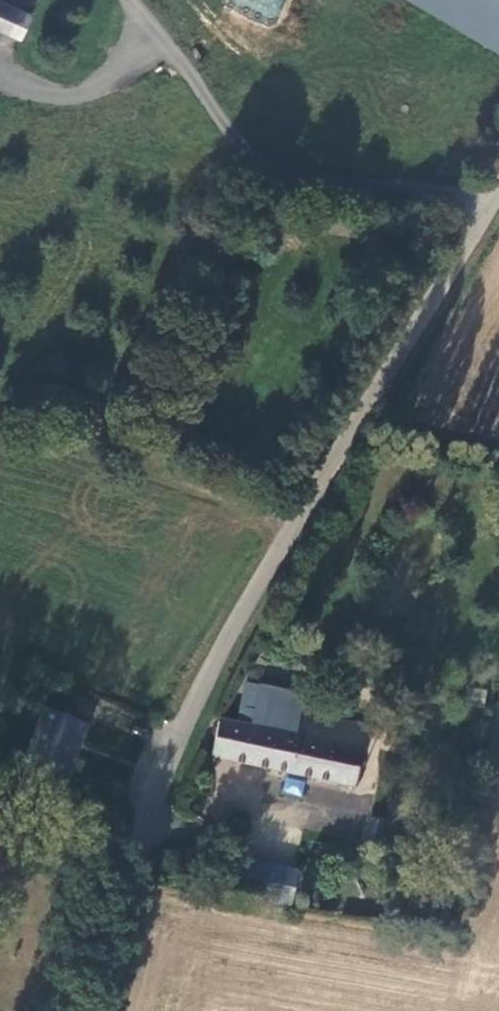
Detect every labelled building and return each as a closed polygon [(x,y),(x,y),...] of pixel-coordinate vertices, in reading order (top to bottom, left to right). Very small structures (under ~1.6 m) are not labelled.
[(0,0),(0,32),(20,41),(32,14),(0,0)] [(311,700),(270,690),(263,717),(260,728),(301,737),(307,717),(311,700)] [(89,733),(46,716),(25,771),(67,788),(89,733)] [(359,782),(367,755),(371,731),(307,717),(301,737),(260,728),(226,721),(218,758),(358,789),(359,782)] [(359,782),(374,785),(379,758),(367,755),(359,782)] [(296,873),(240,863),(235,896),(291,907),(296,873)]
